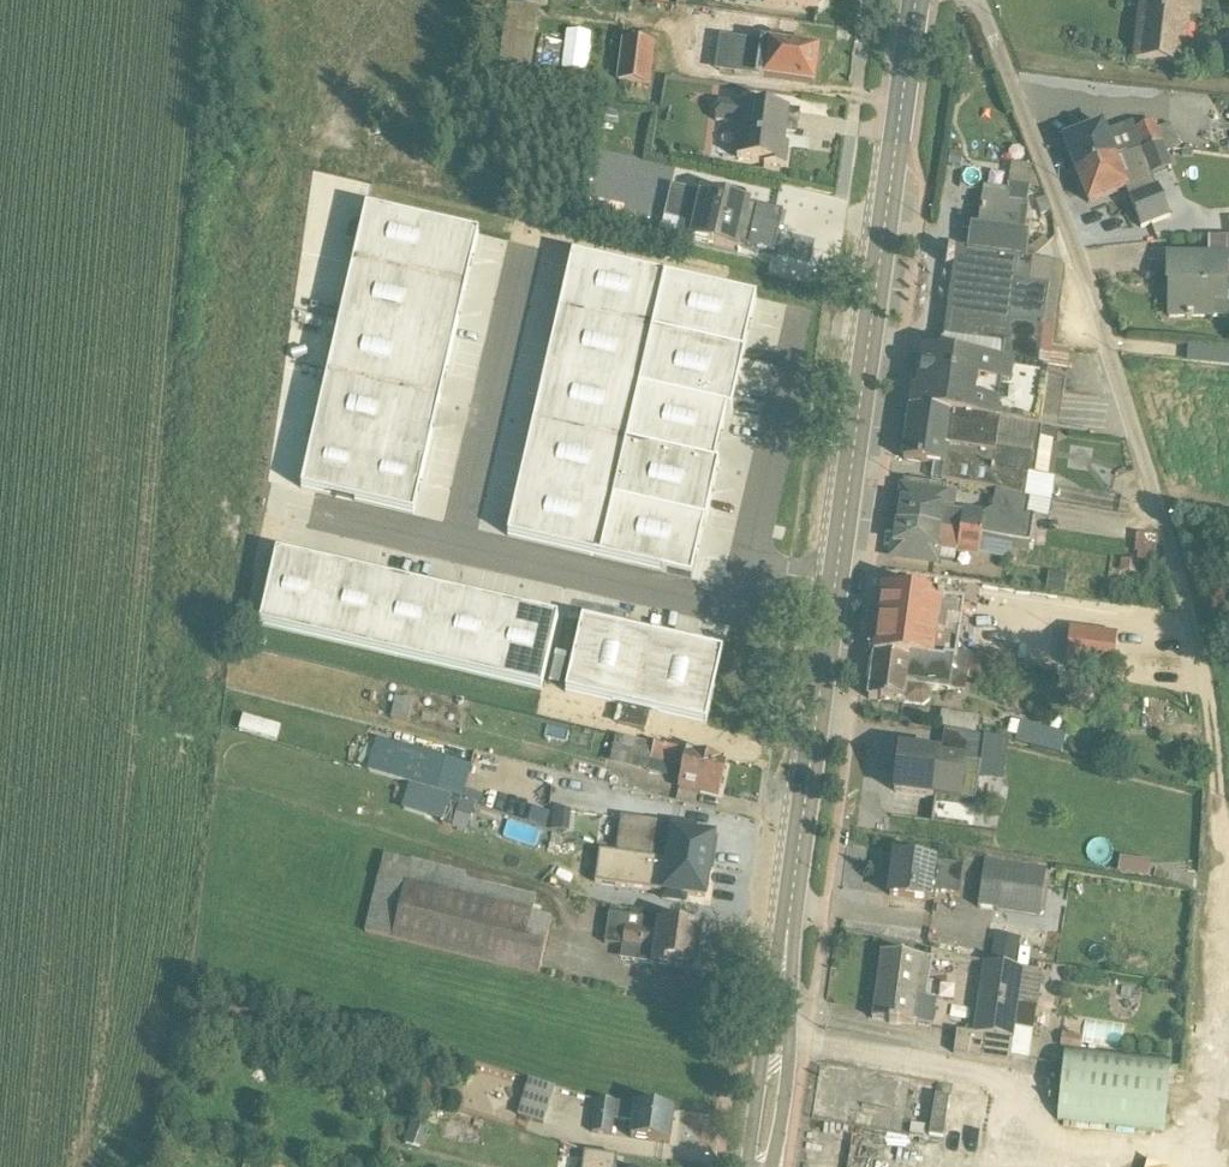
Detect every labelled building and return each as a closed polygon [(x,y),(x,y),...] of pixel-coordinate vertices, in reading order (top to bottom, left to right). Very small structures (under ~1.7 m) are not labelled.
[(1202,0),(1133,0),(1132,2),(1138,5),(1130,78),(1183,84),(1189,36),(1199,36),(1202,0)] [(762,60),(719,53),(714,84),(811,99),(815,68),(787,64),(785,54),(781,50),(773,49),(770,50),(765,54),(762,60)] [(615,98),(650,102),(655,60),(620,55),(615,98)] [(797,129),(716,118),(714,138),(737,140),(736,155),(738,155),(735,175),(784,184),(787,163),(783,162),(785,146),(795,147),(797,129)] [(1164,168),(1177,162),(1178,162),(1168,139),(1156,144),(1153,137),(1134,144),(1131,136),(1105,146),(1102,139),(1062,156),(1074,187),(1161,160),(1164,168)] [(1139,244),(1168,233),(1155,200),(1153,201),(1150,192),(1170,183),(1161,160),(1074,187),(1087,219),(1124,204),(1139,244)] [(968,264),(1023,272),(1025,250),(1021,249),(1027,204),(1037,205),(1032,190),(1029,189),(1030,183),(1010,180),(1004,210),(983,207),(978,244),(971,244),(968,264)] [(671,202),(664,232),(686,238),(682,252),(733,265),(734,259),(772,268),(782,228),(671,202)] [(301,504),(414,529),(478,249),(365,223),(301,504)] [(1167,334),(1228,334),(1228,292),(1225,292),(1225,281),(1228,281),(1228,254),(1206,254),(1205,272),(1166,271),(1165,299),(1167,299),(1167,334)] [(1031,275),(1031,273),(953,263),(942,353),(1003,361),(1002,374),(1066,383),(1068,365),(1050,362),(1061,279),(1031,275)] [(755,313),(572,270),(507,552),(690,594),(703,539),(704,539),(718,480),(713,479),(725,426),(730,428),(755,313)] [(914,422),(1038,442),(1046,384),(1037,382),(1037,380),(1002,374),(1003,361),(942,353),(931,366),(923,365),(914,422)] [(1185,379),(1228,382),(1228,375),(1228,365),(1186,362),(1185,379)] [(1039,444),(909,424),(902,475),(932,480),(930,494),(1024,513),(1027,490),(1032,491),(1039,444)] [(945,503),(899,496),(894,532),(1027,555),(1029,532),(1025,530),(1029,514),(995,509),(990,526),(954,524),(955,507),(944,506),(945,503)] [(937,582),(938,574),(953,576),(954,569),(976,572),(976,571),(1015,576),(1017,567),(1026,568),(1027,555),(894,532),(888,574),(937,582)] [(1156,553),(1135,550),(1132,568),(1136,568),(1135,573),(1152,576),(1156,553)] [(540,705),(557,633),(276,568),(259,639),(540,705)] [(1139,579),(1119,575),(1117,587),(1137,591),(1139,579)] [(1063,610),(1066,590),(1047,587),(1044,607),(1063,610)] [(963,615),(882,604),(873,671),(909,676),(910,672),(954,678),(956,667),(963,615)] [(963,636),(1006,637),(1007,624),(963,623),(963,636)] [(582,635),(565,708),(705,740),(721,667),(582,635)] [(956,667),(954,678),(910,672),(909,676),(873,671),(867,713),(922,721),(929,716),(930,707),(925,703),(949,706),(950,704),(963,706),(968,669),(956,667)] [(1060,691),(1056,705),(1097,714),(1097,712),(1103,713),(1103,711),(1105,710),(1108,700),(1060,691)] [(394,710),(389,733),(406,737),(411,714),(394,710)] [(974,749),(977,733),(940,726),(937,742),(974,749)] [(1019,736),(1013,755),(1059,769),(1064,750),(1019,736)] [(677,802),(716,811),(724,776),(615,750),(608,777),(646,786),(649,774),(650,775),(682,782),(677,802)] [(470,781),(377,753),(367,783),(461,812),(470,781)] [(974,818),(979,779),(940,774),(941,769),(898,764),(893,807),(974,818)] [(694,841),(619,832),(613,868),(708,882),(713,851),(693,848),(694,841)] [(598,866),(593,897),(603,900),(660,907),(659,913),(683,916),(684,909),(704,912),(708,882),(613,868),(598,866)] [(390,954),(538,990),(552,932),(539,929),(540,922),(533,920),(535,910),(465,893),(465,887),(383,868),(363,945),(390,952),(390,954)] [(894,871),(888,910),(927,916),(933,916),(934,907),(957,910),(961,881),(894,871)] [(1038,931),(1044,883),(983,875),(977,924),(1038,931)] [(607,928),(603,957),(622,960),(620,974),(677,984),(678,976),(694,978),(697,965),(697,964),(699,944),(642,936),(642,932),(607,928)] [(990,976),(1015,981),(1018,954),(993,951),(990,976)] [(931,976),(881,968),(871,1033),(931,1041),(935,1014),(925,1013),(931,976)] [(1027,1075),(1041,987),(1015,981),(990,976),(980,975),(971,1049),(955,1047),(952,1069),(1007,1079),(1007,1078),(1008,1072),(1027,1075)] [(1087,1038),(1087,1051),(1114,1052),(1114,1038),(1087,1038)] [(1057,1131),(1163,1140),(1169,1071),(1063,1061),(1057,1131)] [(543,1138),(554,1102),(527,1094),(516,1129),(543,1138)] [(595,1114),(590,1147),(611,1150),(613,1134),(614,1133),(630,1137),(629,1152),(668,1158),(673,1125),(595,1114)]
